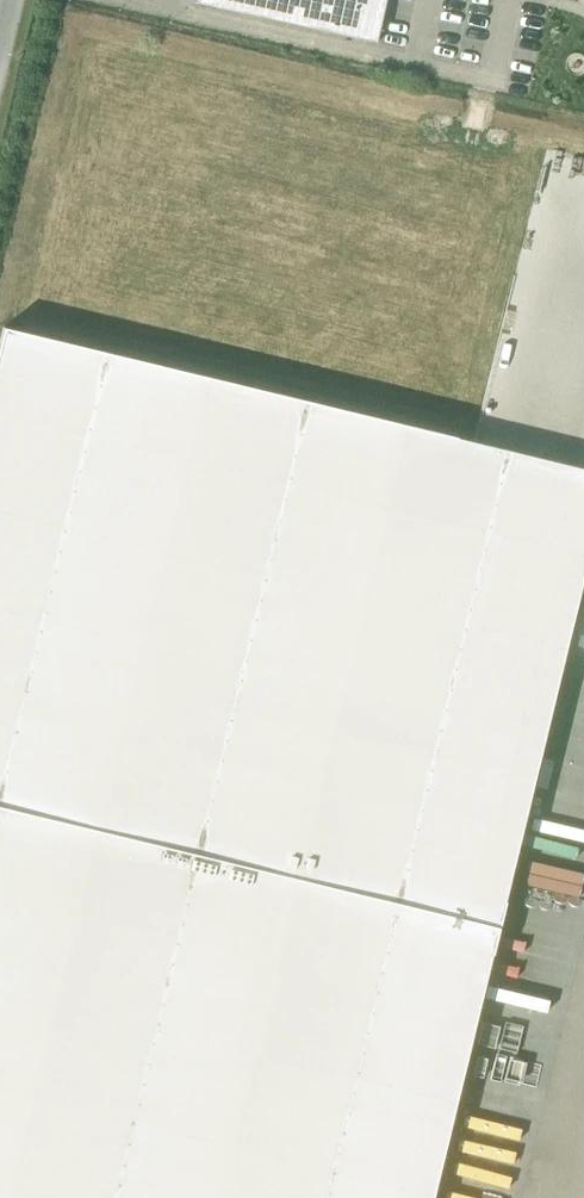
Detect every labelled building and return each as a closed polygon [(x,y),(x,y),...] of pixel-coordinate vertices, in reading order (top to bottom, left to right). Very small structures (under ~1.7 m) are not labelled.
[(385,0),(196,0),(195,4),(376,43),(385,0)] [(583,572),(583,469),(428,431),(428,430),(13,329),(4,327),(0,342),(0,1197),(432,1197),(583,572)]
